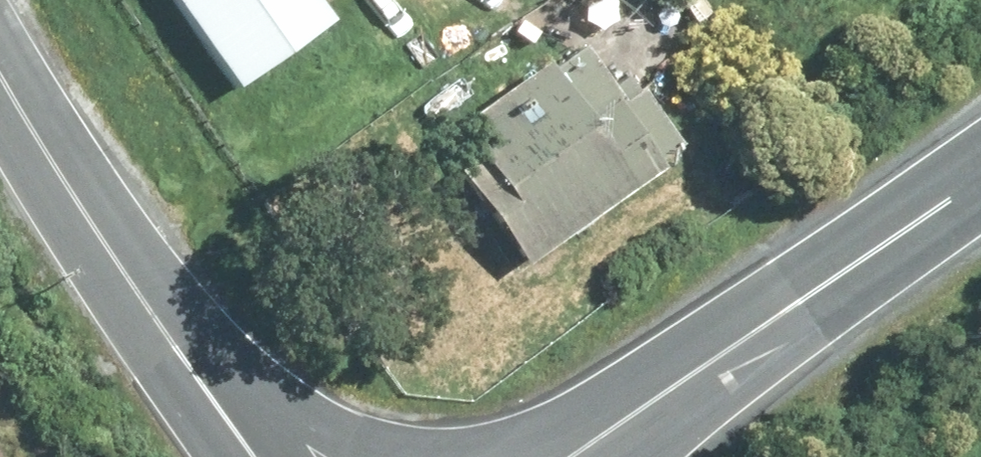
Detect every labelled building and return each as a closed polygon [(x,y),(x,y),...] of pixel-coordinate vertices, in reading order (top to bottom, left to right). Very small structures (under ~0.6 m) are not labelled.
[(244,93),(265,78),(274,90),(296,74),(288,63),(340,24),(323,0),(177,0),(244,93)] [(495,218),(531,270),(673,169),(668,163),(689,148),(648,90),(643,93),(629,75),(615,85),(588,48),(558,71),(553,63),(441,144),(495,218)]
